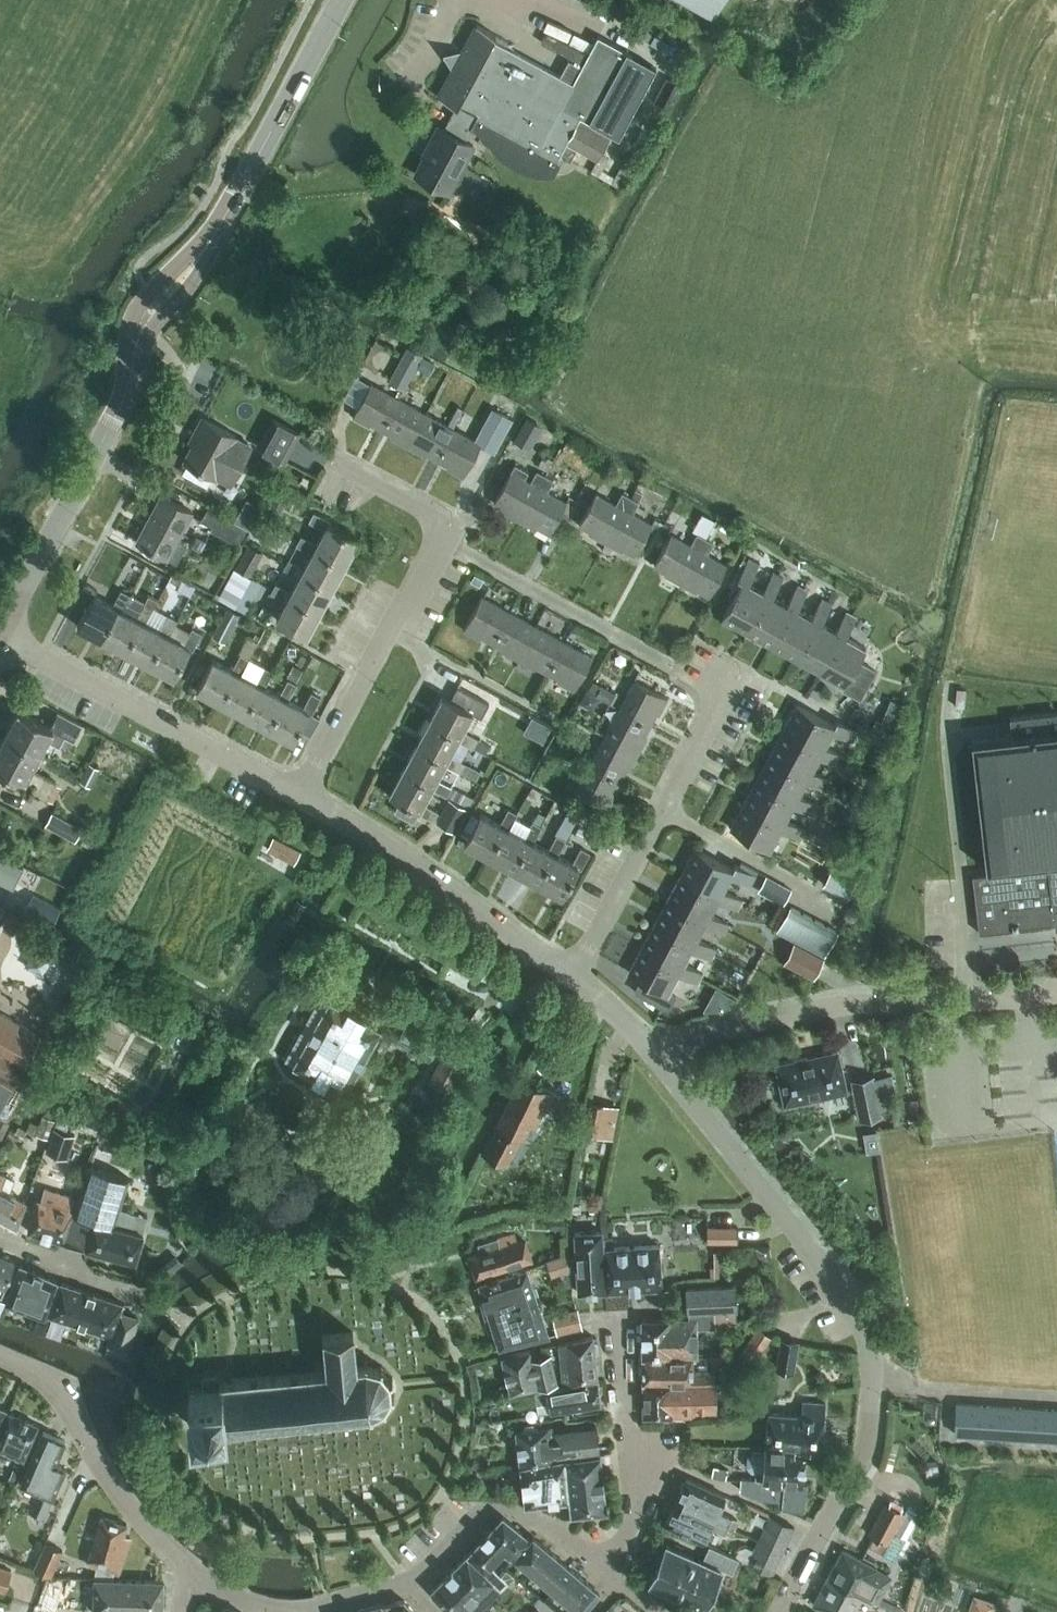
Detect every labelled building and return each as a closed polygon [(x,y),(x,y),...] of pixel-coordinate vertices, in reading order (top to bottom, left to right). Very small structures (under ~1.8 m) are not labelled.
[(713,16),(724,0),(690,0),(713,16)] [(453,69),(438,96),(456,106),(450,117),(471,128),(489,138),(496,147),(504,156),(509,159),(514,162),(525,167),(536,170),(551,171),(560,154),(570,160),(580,142),(601,153),(611,135),(580,118),(581,116),(590,121),(619,136),(656,66),(628,51),(598,34),(581,65),(569,58),(560,75),(493,39),(496,34),(477,24),(462,51),(448,55),(453,69)] [(444,128),(439,126),(415,173),(448,191),(473,144),(465,140),(471,128),(450,117),(444,128)] [(516,324),(498,327),(501,343),(518,340),(516,324)] [(407,345),(389,379),(404,388),(416,366),(422,354),(423,353),(407,345)] [(422,354),(416,366),(429,374),(436,362),(422,354)] [(382,429),(399,398),(371,382),(352,416),(369,425),(370,423),(382,429)] [(426,413),(399,398),(382,429),(393,436),(392,438),(408,446),(426,413)] [(453,428),(426,413),(408,446),(423,455),(425,453),(436,459),(453,428)] [(514,440),(529,448),(542,425),(526,417),(514,440)] [(188,462),(183,471),(207,484),(212,475),(214,476),(215,474),(228,481),(248,443),(235,436),(236,435),(203,418),(195,433),(199,435),(185,460),(188,462)] [(301,431),(278,419),(262,449),(285,462),(301,431)] [(481,443),(453,428),(436,459),(448,465),(447,468),(463,476),(481,443)] [(494,501),(507,508),(505,511),(520,520),(545,474),(537,470),(530,482),(524,478),(528,471),(515,463),(494,501)] [(545,474),(520,520),(536,528),(538,525),(550,532),(566,502),(547,491),(553,479),(545,474)] [(606,542),(630,496),(622,492),(616,504),(596,493),(580,523),(592,530),(590,533),(606,542)] [(161,495),(136,541),(176,562),(187,542),(177,537),(191,510),(161,495)] [(286,502),(273,495),(264,511),(277,518),(286,502)] [(639,501),(630,496),(606,542),(621,550),(623,547),(635,554),(652,524),(632,513),(639,501)] [(238,543),(248,526),(208,506),(200,519),(212,524),(210,529),(238,543)] [(325,527),(317,542),(315,547),(345,563),(358,539),(329,523),(331,519),(314,510),(309,519),(325,527)] [(690,545),(671,534),(654,564),(667,571),(665,574),(680,583),(693,560),(705,537),(715,520),(701,513),(692,530),(697,533),(690,545)] [(258,517),(251,529),(261,535),(268,522),(258,517)] [(312,552),(304,567),(302,571),(332,587),(345,563),(315,547),(317,542),(301,534),(296,543),(312,552)] [(710,594),(727,564),(707,554),(713,542),(705,537),(693,560),(680,583),(696,591),(698,588),(710,594)] [(249,575),(263,550),(249,542),(235,567),(249,575)] [(302,571),(304,567),(288,558),(283,567),(299,575),(291,590),(289,594),(319,611),(332,587),(302,571)] [(722,618),(747,631),(768,593),(763,591),(748,582),(759,563),(749,558),(738,578),(742,581),(722,618)] [(234,567),(218,597),(235,606),(251,576),(234,567)] [(792,607),(787,604),(781,601),(773,596),(783,577),(773,571),(763,591),(768,593),(747,631),(771,645),(792,607)] [(475,573),(471,580),(480,585),(484,578),(475,573)] [(289,594),(291,590),(275,582),(270,591),(286,599),(276,619),(307,635),(319,611),(289,594)] [(77,625),(102,638),(118,608),(121,609),(130,593),(121,589),(112,605),(94,595),(97,589),(85,583),(72,606),(84,612),(77,625)] [(771,645),(796,658),(817,620),(812,617),(797,609),(807,590),(798,585),(787,604),(792,607),(771,645)] [(481,636),(492,642),(510,611),(482,596),(463,629),(479,638),(481,636)] [(817,620),(796,658),(820,671),(841,633),(836,631),(821,623),(832,603),(822,598),(812,617),(817,620)] [(118,608),(102,638),(126,651),(142,620),(145,622),(153,606),(144,601),(136,617),(121,609),(118,608)] [(224,642),(238,617),(225,609),(211,634),(224,642)] [(503,651),(519,659),(537,626),(510,611),(492,642),(504,649),(503,651)] [(841,633),(820,671),(844,685),(842,689),(860,698),(876,670),(858,660),(866,647),(846,636),(856,617),(847,611),(836,631),(841,633)] [(160,630),(145,622),(142,620),(126,651),(150,664),(166,633),(169,634),(177,619),(168,614),(160,630)] [(166,633),(150,664),(173,676),(189,647),(192,649),(201,631),(192,626),(184,642),(169,634),(166,633)] [(535,666),(547,672),(564,641),(537,626),(519,659),(534,668),(535,666)] [(564,641),(547,672),(559,679),(558,681),(574,690),(592,656),(564,641)] [(196,689),(222,702),(238,672),(241,674),(249,658),(240,653),(232,669),(213,659),(196,689)] [(303,668),(294,663),(288,675),(296,680),(303,668)] [(238,672),(222,702),(246,715),(262,685),(264,686),(273,671),(264,666),(255,682),(241,674),(238,672)] [(287,698),(288,699),(297,683),(288,679),(279,694),(264,686),(262,685),(246,715),(271,729),(287,698)] [(593,679),(588,690),(596,694),(601,684),(593,679)] [(634,679),(619,707),(651,724),(657,712),(659,713),(668,697),(634,679)] [(615,691),(601,684),(596,694),(600,696),(610,702),(615,691)] [(443,695),(429,719),(459,735),(457,739),(473,747),(485,753),(489,745),(478,738),(462,730),(472,712),(481,717),(489,703),(458,686),(450,699),(443,695)] [(588,690),(581,702),(593,709),(600,696),(596,694),(588,690)] [(303,707),(288,699),(287,698),(271,729),(293,740),(299,729),(310,735),(320,717),(312,713),(320,696),(311,691),(303,707)] [(891,697),(884,714),(896,719),(903,702),(891,697)] [(822,750),(825,745),(833,730),(852,740),(857,731),(837,720),(834,724),(797,704),(784,729),(822,750)] [(619,707),(604,735),(638,753),(646,737),(644,736),(651,724),(619,707)] [(5,735),(40,753),(47,739),(59,745),(64,735),(73,740),(82,724),(57,711),(49,726),(18,709),(5,735)] [(972,874),(979,932),(1019,928),(1018,926),(1056,922),(1056,711),(1010,716),(1012,735),(971,739),(986,873),(972,874)] [(429,719),(416,743),(446,759),(444,763),(460,771),(476,779),(481,771),(465,763),(449,754),(457,739),(459,735),(429,719)] [(844,755),(825,745),(822,750),(784,729),(771,754),(809,774),(812,769),(819,755),(839,765),(844,755)] [(40,753),(5,735),(0,744),(0,773),(15,781),(18,776),(25,780),(26,779),(35,784),(32,790),(47,799),(56,782),(31,769),(40,753)] [(604,735),(590,762),(621,779),(628,767),(630,769),(638,753),(604,735)] [(436,778),(444,763),(446,759),(416,743),(403,768),(433,784),(431,787),(447,796),(447,795),(458,801),(462,793),(436,778)] [(831,780),(812,769),(809,774),(771,754),(757,778),(796,799),(798,794),(806,779),(825,789),(831,780)] [(91,785),(100,767),(88,761),(79,779),(91,785)] [(621,779),(590,762),(575,791),(608,808),(617,792),(615,791),(621,779)] [(422,803),(431,787),(433,784),(403,768),(390,793),(418,808),(417,811),(434,820),(438,811),(422,803)] [(818,804),(798,794),(796,799),(757,778),(744,803),(783,823),(785,818),(793,804),(812,814),(818,804)] [(467,807),(448,797),(435,821),(454,831),(467,807)] [(804,829),(785,818),(783,823),(744,803),(731,828),(769,848),(780,828),(799,838),(804,829)] [(464,843),(489,856),(513,810),(508,808),(500,823),(480,813),(464,843)] [(69,836),(76,823),(53,810),(45,823),(69,836)] [(489,856),(513,869),(538,823),(532,821),(524,836),(509,828),(517,812),(513,810),(489,856)] [(580,815),(576,822),(586,827),(590,820),(580,815)] [(513,869),(537,882),(561,836),(557,834),(548,849),(533,841),(541,825),(538,823),(513,869)] [(562,824),(557,834),(561,836),(566,838),(571,829),(566,827),(562,824)] [(273,836),(267,848),(294,862),(300,850),(273,836)] [(561,836),(537,882),(562,895),(578,867),(581,868),(590,851),(581,847),(572,862),(557,854),(566,838),(561,836)] [(695,848),(682,873),(720,894),(723,889),(731,874),(750,884),(755,874),(735,864),(733,868),(695,848)] [(13,887),(23,867),(0,855),(0,880),(13,887)] [(822,883),(835,890),(848,865),(836,858),(822,883)] [(848,865),(835,890),(847,896),(860,871),(848,865)] [(720,894),(682,873),(669,898),(707,918),(710,913),(718,898),(737,909),(742,899),(723,889),(720,894)] [(759,887),(784,901),(791,889),(766,876),(759,887)] [(57,911),(32,897),(24,909),(49,924),(57,911)] [(729,923),(710,913),(707,918),(669,898),(656,922),(694,943),(697,938),(704,923),(724,933),(729,923)] [(776,930),(788,937),(802,911),(790,905),(776,930)] [(801,943),(814,918),(802,911),(788,937),(801,943)] [(16,917),(7,913),(3,921),(12,925),(16,917)] [(826,924),(814,918),(801,943),(813,949),(826,924)] [(681,967),(683,962),(691,947),(711,958),(716,948),(697,938),(694,943),(656,922),(642,947),(681,967)] [(838,930),(826,924),(813,949),(825,956),(838,930)] [(764,949),(748,941),(736,963),(752,972),(764,949)] [(37,942),(27,958),(44,968),(53,952),(37,942)] [(824,958),(800,946),(790,965),(814,977),(824,958)] [(703,972),(683,962),(681,967),(642,947),(629,972),(640,978),(634,990),(669,1008),(677,994),(669,990),(678,972),(697,982),(703,972)] [(364,1017),(347,1008),(346,1009),(329,999),(293,1064),(310,1073),(309,1075),(326,1084),(327,1083),(344,1092),(380,1029),(363,1019),(364,1017)] [(15,1081),(16,1081),(27,1062),(42,1035),(0,1011),(0,1108),(15,1081)] [(439,1044),(404,1025),(395,1042),(405,1048),(404,1051),(415,1057),(417,1054),(430,1061),(439,1044)] [(444,1096),(465,1058),(447,1048),(426,1086),(444,1096)] [(838,1050),(776,1064),(784,1104),(847,1091),(838,1050)] [(550,1103),(555,1092),(521,1075),(482,1152),(509,1165),(528,1125),(535,1128),(548,1102),(550,1103)] [(873,1076),(852,1080),(860,1119),(881,1115),(881,1111),(888,1109),(885,1095),(895,1093),(891,1075),(874,1079),(873,1076)] [(134,1099),(129,1109),(138,1114),(143,1104),(134,1099)] [(590,1101),(584,1131),(600,1134),(605,1104),(590,1101)] [(49,1136),(55,1118),(43,1113),(36,1132),(49,1136)] [(1,1122),(0,1123),(0,1136),(2,1138),(8,1126),(1,1122)] [(27,1128),(19,1124),(13,1134),(21,1139),(27,1128)] [(53,1126),(46,1149),(68,1156),(75,1134),(53,1126)] [(877,1134),(866,1136),(868,1154),(880,1152),(877,1134)] [(118,1207),(128,1177),(85,1162),(64,1240),(86,1246),(135,1259),(143,1232),(147,1216),(118,1207)] [(37,1197),(28,1230),(63,1240),(72,1207),(68,1206),(71,1195),(42,1187),(39,1198),(37,1197)] [(17,1226),(25,1200),(0,1188),(0,1217),(17,1226)] [(550,1215),(549,1227),(567,1228),(568,1216),(550,1215)] [(673,1233),(673,1223),(662,1223),(662,1234),(673,1233)] [(738,1242),(738,1226),(707,1226),(708,1242),(738,1242)] [(603,1247),(602,1230),(575,1231),(576,1249),(578,1292),(605,1290),(603,1247)] [(517,1241),(515,1232),(478,1243),(481,1252),(469,1255),(476,1277),(532,1261),(526,1239),(517,1241)] [(659,1244),(614,1247),(614,1236),(604,1237),(605,1248),(604,1248),(607,1290),(661,1287),(659,1244)] [(570,1269),(569,1263),(570,1252),(547,1260),(551,1275),(570,1269)] [(0,1254),(0,1295),(1,1295),(15,1261),(0,1254)] [(44,1316),(57,1280),(20,1263),(6,1302),(44,1316)] [(499,1348),(549,1336),(527,1268),(478,1284),(479,1285),(477,1286),(487,1316),(489,1315),(499,1348)] [(127,1350),(138,1317),(120,1310),(122,1302),(61,1282),(50,1314),(111,1334),(108,1344),(127,1350)] [(642,1356),(692,1356),(697,1356),(696,1327),(714,1326),(714,1324),(735,1323),(733,1307),(736,1307),(734,1284),(687,1287),(687,1309),(688,1317),(642,1319),(642,1347),(640,1349),(640,1354),(642,1356)] [(577,1308),(553,1313),(558,1333),(582,1327),(582,1326),(579,1315),(577,1308)] [(36,1318),(32,1330),(42,1333),(47,1322),(36,1318)] [(772,1336),(757,1326),(741,1351),(755,1360),(772,1336)] [(353,1331),(322,1334),(325,1370),(222,1380),(222,1375),(218,1376),(202,1378),(203,1387),(187,1388),(190,1424),(222,1421),(223,1432),(226,1431),(226,1427),(246,1425),(247,1433),(252,1432),(251,1424),(265,1423),(266,1431),(270,1430),(270,1422),(284,1421),(285,1429),(289,1429),(289,1421),(306,1419),(307,1427),(312,1427),(311,1418),(327,1417),(328,1425),(333,1425),(332,1416),(347,1415),(348,1423),(353,1423),(352,1414),(368,1413),(370,1422),(375,1420),(373,1411),(381,1407),(385,1412),(388,1409),(384,1405),(390,1395),(394,1396),(394,1393),(390,1393),(390,1381),(393,1379),(393,1377),(389,1378),(381,1369),(383,1366),(381,1365),(379,1368),(367,1365),(367,1361),(364,1361),(364,1365),(356,1366),(353,1331)] [(593,1335),(559,1343),(563,1386),(597,1380),(593,1335)] [(799,1340),(781,1337),(776,1369),(794,1372),(799,1340)] [(531,1357),(530,1350),(502,1356),(511,1392),(538,1385),(556,1380),(550,1352),(531,1357)] [(643,1383),(714,1382),(714,1372),(692,1372),(692,1356),(642,1356),(643,1383)] [(535,1391),(522,1394),(524,1406),(537,1403),(549,1401),(551,1411),(600,1403),(597,1380),(563,1386),(535,1391)] [(715,1382),(714,1382),(643,1383),(643,1416),(690,1416),(696,1409),(715,1409),(715,1382)] [(769,1412),(765,1447),(785,1449),(794,1449),(821,1452),(825,1413),(824,1413),(825,1405),(802,1403),(801,1415),(769,1412)] [(956,1403),(955,1433),(1056,1440),(1056,1409),(956,1403)] [(0,1407),(0,1447),(17,1454),(20,1449),(25,1451),(27,1445),(28,1446),(38,1424),(9,1411),(9,1412),(5,1410),(5,1409),(0,1407)] [(516,1431),(520,1466),(555,1459),(554,1454),(599,1449),(596,1426),(552,1432),(551,1426),(539,1428),(533,1423),(525,1424),(521,1430),(516,1431)] [(56,1463),(65,1440),(43,1431),(20,1483),(45,1494),(36,1515),(39,1516),(37,1521),(42,1523),(53,1497),(66,1468),(56,1463)] [(780,1481),(782,1481),(785,1449),(765,1447),(765,1451),(753,1450),(748,1456),(747,1465),(752,1470),(755,1470),(755,1479),(741,1477),(740,1489),(741,1490),(761,1499),(779,1500),(780,1481)] [(785,1449),(782,1481),(784,1481),(782,1507),(804,1509),(807,1482),(803,1482),(805,1455),(794,1454),(794,1449),(785,1449)] [(567,1470),(570,1500),(571,1513),(606,1510),(600,1454),(574,1456),(576,1469),(567,1470)] [(555,1459),(520,1466),(525,1505),(570,1500),(567,1470),(576,1469),(574,1456),(566,1457),(565,1457),(555,1459)] [(14,1466),(9,1478),(16,1481),(22,1469),(14,1466)] [(727,1469),(714,1466),(712,1476),(725,1479),(727,1469)] [(687,1477),(676,1500),(714,1518),(728,1525),(732,1517),(724,1513),(718,1510),(725,1495),(687,1477)] [(714,1518),(676,1500),(665,1524),(703,1541),(711,1526),(724,1532),(728,1525),(714,1518)] [(884,1502),(869,1532),(888,1542),(903,1512),(884,1502)] [(759,1538),(783,1550),(794,1526),(770,1515),(759,1538)] [(98,1567),(95,1578),(112,1578),(113,1572),(119,1573),(130,1536),(124,1534),(127,1524),(101,1516),(87,1563),(98,1567)] [(594,1588),(595,1587),(533,1535),(530,1538),(503,1516),(489,1531),(488,1530),(481,1537),(482,1538),(468,1553),(483,1569),(489,1563),(490,1564),(494,1568),(505,1556),(509,1560),(513,1555),(580,1611),(584,1611),(600,1594),(594,1588)] [(772,1574),(783,1550),(759,1538),(748,1562),(772,1574)] [(51,1576),(62,1549),(45,1542),(34,1568),(51,1576)] [(702,1559),(667,1544),(649,1583),(704,1607),(721,1568),(732,1572),(739,1557),(709,1544),(702,1559)] [(828,1576),(863,1595),(877,1601),(890,1576),(877,1569),(877,1567),(843,1549),(828,1576)] [(467,1554),(430,1590),(451,1611),(477,1611),(508,1582),(494,1568),(490,1564),(484,1571),(467,1554)] [(11,1572),(0,1568),(0,1588),(5,1589),(11,1572)] [(507,1568),(501,1574),(508,1582),(514,1574),(507,1568)] [(863,1595),(828,1576),(813,1604),(828,1611),(854,1611),(863,1595)] [(52,1608),(60,1583),(46,1578),(37,1603),(52,1608)] [(95,1578),(94,1611),(115,1611),(163,1611),(163,1580),(112,1578),(95,1578)] [(968,1611),(991,1611),(995,1601),(974,1594),(968,1611)] [(539,1595),(533,1603),(543,1611),(561,1611),(544,1597),(542,1599),(539,1595)] [(404,1599),(394,1601),(397,1611),(416,1611),(404,1599)] [(394,1601),(381,1604),(381,1603),(352,1611),(348,1611),(397,1611),(394,1601)]
